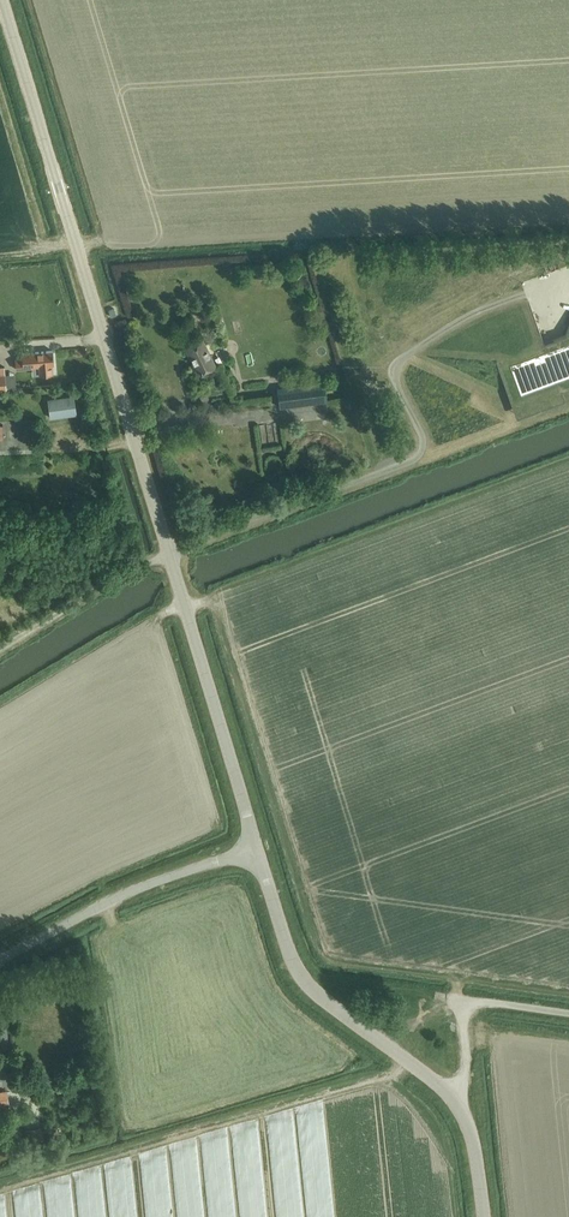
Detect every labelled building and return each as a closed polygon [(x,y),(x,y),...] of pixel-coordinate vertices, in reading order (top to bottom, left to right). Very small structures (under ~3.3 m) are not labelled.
[(198,374),(215,365),(202,338),(184,347),(198,374)] [(510,356),(524,400),(567,385),(567,383),(568,383),(568,342),(555,346),(554,342),(510,356)] [(23,366),(32,365),(33,375),(53,373),(53,364),(52,350),(21,353),(22,360),(15,361),(15,369),(23,368),(23,366)] [(323,401),(326,401),(323,381),(276,387),(278,406),(323,400),(323,401)] [(78,396),(80,407),(86,405),(84,394),(78,396)] [(47,399),(49,418),(75,414),(72,396),(47,399)] [(0,1091),(0,1106),(9,1105),(6,1090),(0,1091)] [(42,1126),(26,1130),(29,1142),(44,1139),(42,1126)] [(53,1128),(55,1136),(62,1135),(61,1127),(53,1128)]
